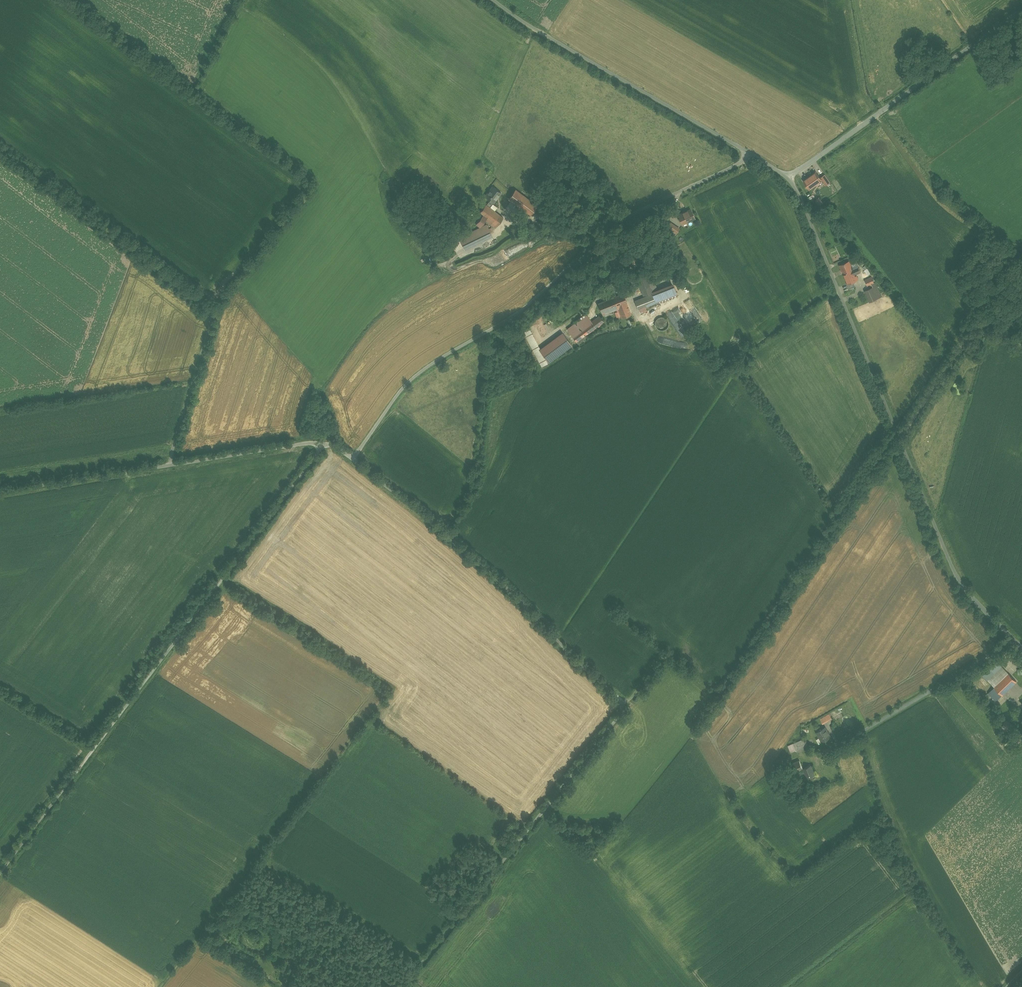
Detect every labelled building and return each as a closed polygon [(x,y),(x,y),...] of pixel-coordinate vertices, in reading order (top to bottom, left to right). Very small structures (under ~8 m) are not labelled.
[(822,180),(816,172),(804,180),(810,189),(822,180)] [(830,182),(825,174),(821,177),(824,180),(823,181),(826,185),(830,182)] [(605,187),(610,193),(614,190),(610,184),(605,187)] [(501,193),(493,186),(485,196),(490,200),(486,205),(490,208),(501,193)] [(537,206),(516,190),(509,199),(530,215),(537,206)] [(818,205),(823,202),(819,196),(814,199),(818,205)] [(486,205),(486,204),(480,212),(483,215),(487,217),(490,220),(496,212),(490,208),(486,205)] [(691,209),(679,215),(683,224),(686,223),(687,223),(691,221),(695,219),(691,209)] [(503,217),(496,212),(490,220),(487,217),(480,227),(490,234),(503,217)] [(473,223),(461,214),(456,220),(464,226),(468,230),(473,223)] [(483,215),(477,224),(480,227),(487,217),(483,215)] [(859,266),(852,269),(851,266),(851,265),(850,261),(840,265),(842,270),(843,270),(848,283),(847,284),(850,289),(856,286),(854,281),(858,279),(857,276),(855,276),(854,275),(861,272),(859,266)] [(871,275),(867,269),(865,266),(863,267),(865,270),(864,271),(868,277),(871,275)] [(676,268),(665,272),(667,278),(678,274),(676,268)] [(646,272),(636,276),(643,295),(653,292),(646,272)] [(865,280),(868,287),(872,285),(873,287),(865,291),(870,302),(879,299),(878,298),(882,297),(875,282),(874,282),(872,277),(865,280)] [(674,286),(653,294),(656,303),(656,304),(677,296),(674,286)] [(623,294),(614,298),(618,309),(622,318),(631,315),(623,294)] [(653,294),(636,301),(639,310),(656,303),(653,294)] [(614,298),(599,304),(603,315),(618,309),(614,298)] [(684,330),(690,326),(681,311),(675,315),(684,330)] [(587,315),(568,330),(572,336),(587,325),(592,322),(587,315)] [(592,322),(587,325),(592,331),(604,322),(599,316),(592,322)] [(663,317),(662,317),(660,317),(659,318),(658,318),(658,319),(657,319),(657,320),(656,321),(656,322),(655,323),(655,324),(656,325),(656,326),(656,327),(657,328),(658,329),(659,330),(660,330),(662,331),(664,331),(665,330),(666,329),(667,329),(667,328),(668,327),(669,326),(669,325),(669,324),(669,323),(669,322),(668,321),(668,320),(667,319),(666,319),(665,318),(664,318),(663,317)] [(587,325),(572,336),(577,342),(585,336),(592,331),(587,325)] [(548,364),(529,328),(524,331),(542,367),(548,364)] [(1017,681),(1002,665),(987,679),(995,687),(1002,695),(1017,681)] [(1002,695),(995,687),(989,693),(996,701),(1002,695)] [(830,713),(820,718),(822,723),(832,719),(830,713)] [(1016,727),(1006,720),(1002,726),(1013,733),(1016,727)] [(825,727),(817,732),(823,741),(831,736),(825,727)] [(809,747),(805,739),(794,743),(794,744),(797,749),(798,752),(809,747)] [(800,760),(791,764),(794,772),(804,768),(803,768),(800,760)] [(830,761),(823,763),(829,783),(836,781),(830,761)] [(812,765),(803,768),(804,768),(809,781),(817,777),(812,765)]
